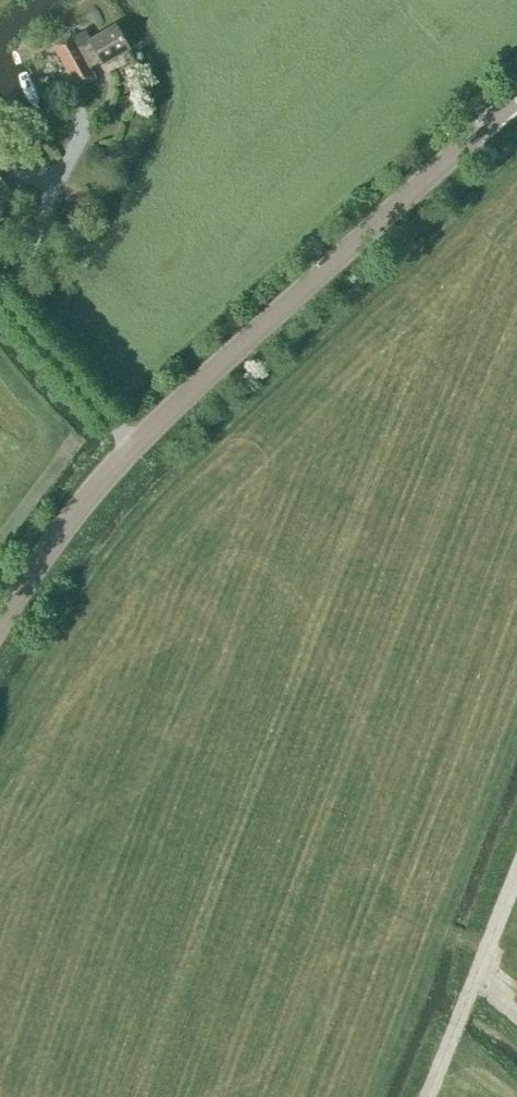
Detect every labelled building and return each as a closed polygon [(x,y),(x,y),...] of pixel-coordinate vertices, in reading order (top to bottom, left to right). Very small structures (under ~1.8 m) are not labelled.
[(129,47),(115,25),(90,39),(84,30),(72,37),(70,34),(52,44),(77,87),(95,77),(89,67),(101,60),(102,62),(129,47)] [(14,194),(0,176),(0,204),(14,194)]
